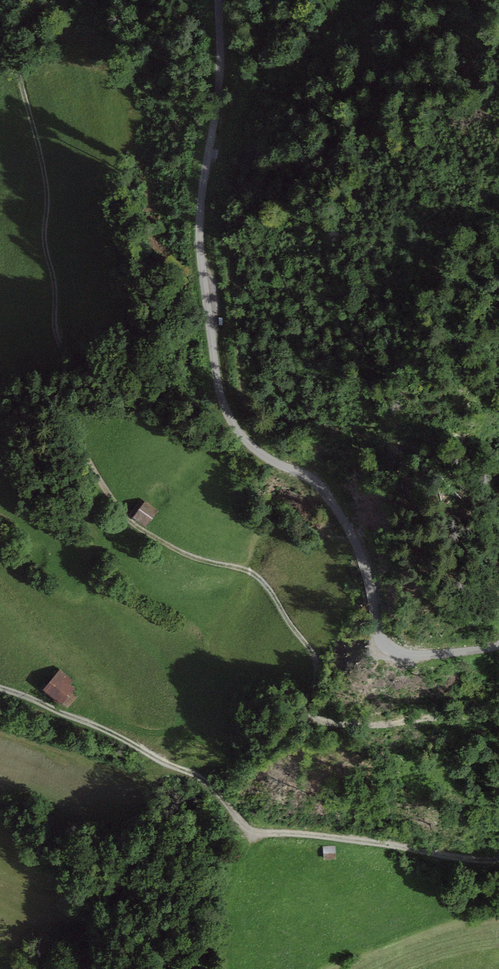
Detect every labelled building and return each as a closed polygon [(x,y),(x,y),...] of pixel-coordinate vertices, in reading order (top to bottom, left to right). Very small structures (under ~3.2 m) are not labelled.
[(140,500),(132,512),(136,515),(134,518),(148,528),(160,510),(146,501),(144,503),(140,500)] [(47,685),(45,683),(40,689),(46,694),(48,692),(62,705),(64,703),(69,707),(78,696),(73,691),(75,689),(70,684),(74,680),(61,669),(47,685)] [(335,846),(322,846),(323,860),(336,859),(335,846)]
